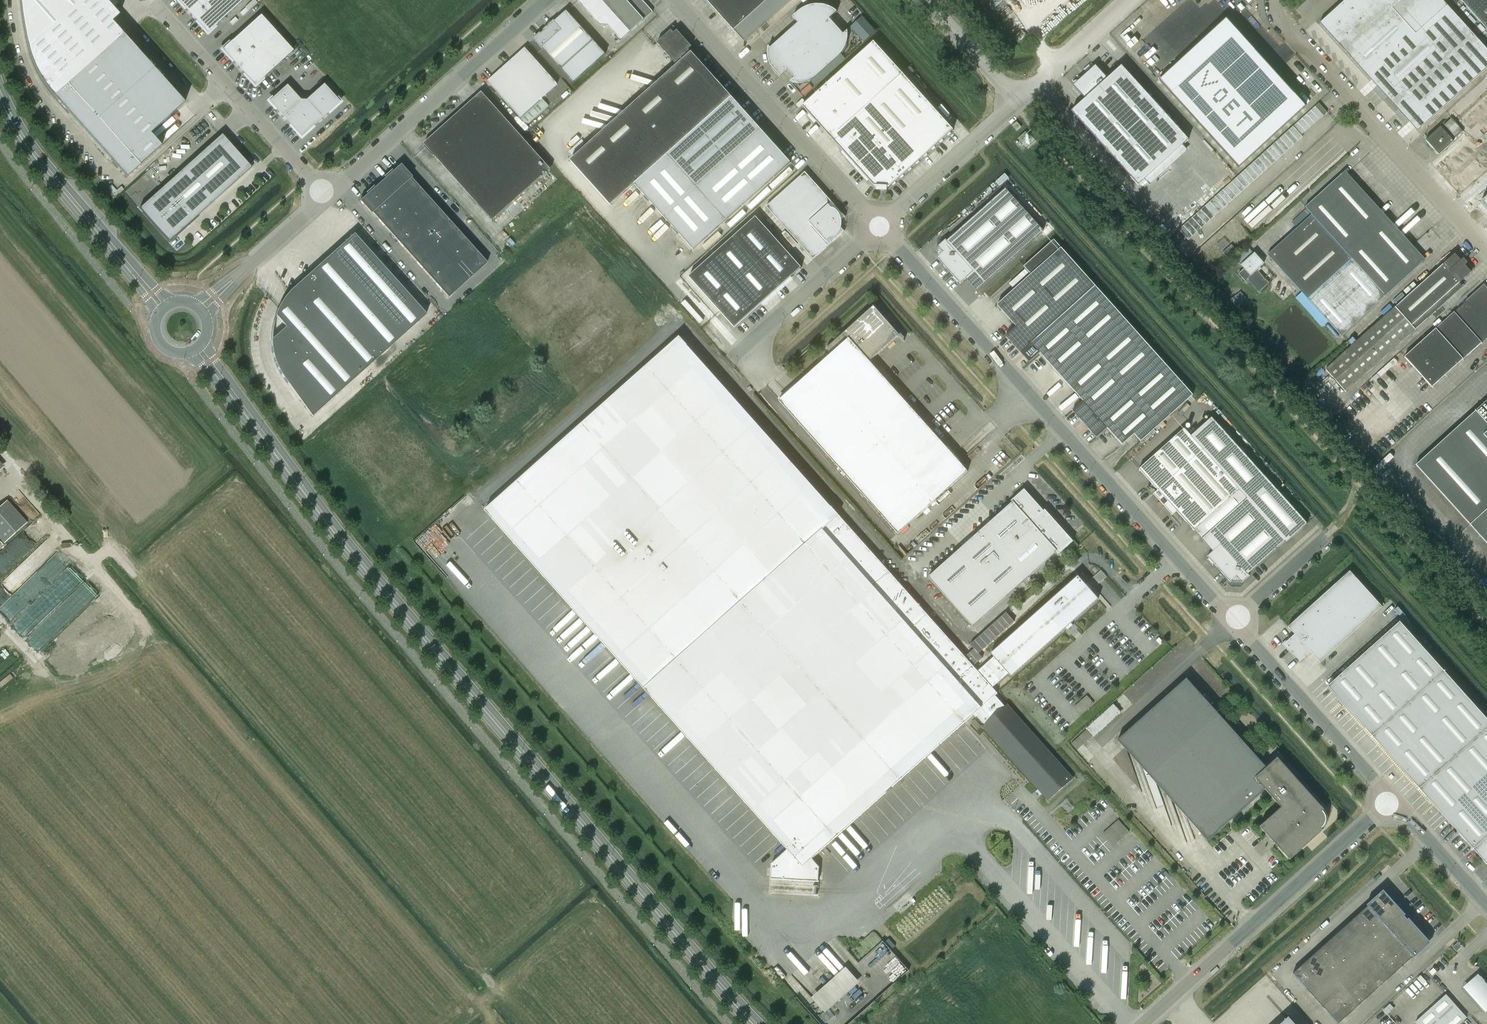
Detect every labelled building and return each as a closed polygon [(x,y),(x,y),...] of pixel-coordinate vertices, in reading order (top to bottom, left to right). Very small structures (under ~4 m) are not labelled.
[(20,2),(21,6),(21,9),(22,15),(23,20),(23,25),(24,28),(25,32),(25,34),(25,35),(26,38),(26,40),(26,41),(27,45),(28,48),(29,53),(31,58),(32,61),(33,64),(35,67),(36,69),(37,73),(39,76),(41,80),(44,84),(47,88),(50,92),(54,97),(123,35),(112,22),(119,16),(105,0),(20,0),(20,2)] [(191,15),(208,0),(177,0),(191,15)] [(191,15),(207,33),(244,0),(208,0),(191,15)] [(600,25),(608,26),(622,40),(653,12),(642,0),(577,0),(600,25)] [(734,31),(744,42),(791,0),(707,0),(734,31)] [(1360,0),(1345,0),(1319,23),(1343,50),(1377,19),(1360,0)] [(1377,19),(1389,8),(1398,0),(1360,0),(1377,19)] [(1389,8),(1414,35),(1446,6),(1440,0),(1398,0),(1389,8)] [(1486,29),(1486,27),(1486,0),(1460,0),(1486,29)] [(771,48),(769,46),(768,48),(768,50),(768,53),(768,54),(768,55),(768,57),(769,59),(769,61),(770,63),(771,66),(771,65),(776,71),(775,72),(776,74),(778,76),(780,77),(788,70),(795,78),(790,82),(792,82),(793,83),(796,83),(797,83),(799,83),(802,83),(806,82),(808,81),(809,81),(811,80),(813,79),(814,78),(816,77),(818,75),(838,57),(839,57),(840,55),(841,54),(842,53),(844,50),(845,48),(845,47),(846,45),(846,44),(847,43),(847,41),(848,39),(848,38),(848,36),(848,35),(848,33),(848,31),(843,34),(829,19),(837,12),(836,11),(834,9),(831,8),(828,7),(825,6),(823,5),(822,5),(819,5),(816,5),(813,5),(810,6),(808,7),(805,8),(803,9),(801,10),(799,12),(793,17),(798,23),(771,48)] [(1414,35),(1367,77),(1416,131),(1486,67),(1486,52),(1446,6),(1414,35)] [(1377,19),(1343,50),(1367,77),(1414,35),(1389,8),(1377,19)] [(567,11),(534,40),(543,49),(574,83),(605,54),(567,11)] [(277,33),(261,15),(222,50),(238,68),(277,33)] [(866,41),(876,31),(863,16),(852,26),(866,41)] [(1226,23),(1160,81),(1239,168),(1303,108),(1226,23)] [(672,30),(657,43),(677,65),(571,161),(611,206),(635,184),(732,97),(692,52),(691,52),(689,50),(692,47),(677,30),(674,33),(672,30)] [(238,68),(255,86),(293,51),(277,33),(238,68)] [(123,35),(54,97),(127,178),(161,147),(150,134),(184,103),(123,35)] [(874,42),(802,107),(810,115),(807,117),(808,117),(809,116),(815,123),(814,124),(815,125),(817,123),(824,131),(832,124),(846,139),(838,146),(876,189),(876,191),(877,191),(877,190),(887,191),(887,192),(888,189),(953,130),(874,42)] [(525,48),(488,81),(520,117),(557,84),(525,48)] [(1085,99),(1071,111),(1138,186),(1159,208),(1209,163),(1189,140),(1122,66),(1108,79),(1097,67),(1075,87),(1085,99)] [(1452,116),(1486,156),(1486,84),(1452,116)] [(306,101),(300,100),(287,85),(269,102),(301,137),(340,103),(324,85),(306,101)] [(732,97),(635,184),(694,249),(790,163),(732,97)] [(424,146),(434,157),(436,155),(480,203),(478,205),(493,221),(522,195),(521,194),(547,170),(488,102),(461,126),(454,119),(424,146)] [(1319,103),(1316,106),(1323,115),(1324,115),(1328,112),(1319,103)] [(1316,106),(1311,110),(1319,119),(1323,115),(1316,106)] [(1311,110),(1307,115),(1314,123),(1319,119),(1311,110)] [(1307,115),(1302,119),(1310,127),(1314,123),(1307,115)] [(1302,119),(1298,123),(1305,131),(1310,127),(1302,119)] [(1017,122),(1012,126),(1017,131),(1022,127),(1017,122)] [(1298,123),(1293,127),(1301,135),(1305,131),(1298,123)] [(1441,153),(1456,140),(1442,125),(1428,138),(1441,153)] [(1293,127),(1289,131),(1298,141),(1302,137),(1301,135),(1293,127)] [(1289,131),(1285,135),(1294,145),(1298,141),(1289,131)] [(1026,132),(1018,139),(1022,143),(1030,137),(1026,132)] [(251,168),(222,135),(140,208),(169,241),(251,168)] [(1285,135),(1280,139),(1289,149),(1294,145),(1285,135)] [(1280,139),(1276,142),(1285,153),(1289,149),(1280,139)] [(1276,142),(1271,146),(1280,156),(1285,153),(1276,142)] [(1271,146),(1267,150),(1276,160),(1280,156),(1271,146)] [(1267,150),(1263,154),(1272,164),(1276,160),(1267,150)] [(1263,154),(1258,158),(1267,168),(1272,164),(1263,154)] [(1258,158),(1254,162),(1263,172),(1267,168),(1258,158)] [(1254,162),(1250,166),(1259,176),(1263,172),(1254,162)] [(487,263),(411,178),(412,177),(400,165),(360,201),(371,214),(372,213),(448,298),(487,263)] [(1250,166),(1245,170),(1254,180),(1259,176),(1250,166)] [(1245,170),(1241,174),(1250,184),(1254,180),(1245,170)] [(842,222),(841,220),(845,218),(845,217),(805,172),(766,207),(813,259),(845,231),(844,231),(841,228),(841,227),(841,226),(842,224),(842,222)] [(1241,174),(1236,178),(1245,188),(1250,184),(1241,174)] [(1421,262),(1341,174),(1304,208),(1311,215),(1268,255),(1301,292),(1294,298),(1321,329),(1329,322),(1341,335),(1421,262)] [(1236,178),(1232,182),(1241,192),(1245,188),(1236,178)] [(1232,182),(1228,186),(1237,196),(1241,192),(1232,182)] [(1228,186),(1223,190),(1232,200),(1237,196),(1228,186)] [(939,257),(937,258),(954,276),(952,277),(958,284),(957,283),(959,282),(960,284),(966,279),(977,291),(1043,231),(1005,189),(947,241),(946,240),(938,247),(939,248),(938,249),(937,255),(939,257)] [(1223,190),(1219,194),(1228,204),(1232,200),(1223,190)] [(1219,194),(1214,198),(1224,208),(1228,204),(1219,194)] [(1214,198),(1210,202),(1219,212),(1224,208),(1214,198)] [(1210,202),(1206,206),(1215,216),(1219,212),(1210,202)] [(1206,206),(1201,210),(1210,220),(1215,216),(1206,206)] [(1201,210),(1197,214),(1206,224),(1210,220),(1201,210)] [(1197,214),(1193,218),(1202,228),(1206,224),(1197,214)] [(756,217),(689,277),(734,327),(801,268),(756,217)] [(1193,218),(1188,222),(1197,232),(1202,228),(1193,218)] [(1188,222),(1184,226),(1193,236),(1197,232),(1188,222)] [(1184,226),(1179,230),(1189,240),(1193,236),(1184,226)] [(312,417),(426,315),(354,234),(291,290),(289,293),(286,296),(284,299),(282,303),(280,306),(278,310),(276,313),(275,315),(286,327),(271,340),(272,344),(272,348),(273,352),(274,356),(275,359),(276,363),(278,367),(279,370),(281,374),(283,377),(312,417)] [(1076,394),(1140,336),(1054,240),(1024,266),(1031,275),(997,305),(1016,326),(1005,336),(1029,362),(1040,353),(1076,394)] [(1243,269),(1238,274),(1244,282),(1247,279),(1258,291),(1267,283),(1256,271),(1263,265),(1253,254),(1240,266),(1243,269)] [(1455,254),(1326,370),(1346,392),(1415,330),(1428,319),(1424,315),(1471,273),(1465,265),(1467,263),(1464,259),(1461,261),(1455,254)] [(1404,356),(1432,386),(1486,336),(1486,291),(1482,286),(1404,356)] [(1234,296),(1230,301),(1236,308),(1241,304),(1234,296)] [(779,400),(779,401),(898,534),(968,471),(959,462),(957,463),(944,449),(946,447),(869,361),(898,335),(904,341),(874,306),(826,349),(831,354),(796,386),(798,388),(781,402),(779,400)] [(1140,336),(1076,394),(1083,401),(1073,411),(1083,422),(1089,428),(1088,428),(1097,437),(1107,428),(1122,445),(1134,434),(1140,441),(1192,395),(1140,336)] [(680,337),(485,510),(787,850),(771,864),(770,879),(819,882),(819,867),(812,859),(827,846),(975,714),(985,725),(982,727),(983,727),(984,726),(1049,799),(1048,800),(1048,801),(1073,779),(1073,778),(1072,779),(1007,706),(1008,705),(1007,704),(1005,706),(995,696),(998,694),(992,688),(1008,673),(1011,677),(1098,599),(1078,576),(991,654),(994,657),(978,671),(973,666),(965,657),(692,351),(687,346),(688,346),(680,337)] [(1394,358),(1378,373),(1392,388),(1411,370),(1401,359),(1397,362),(1394,358)] [(1486,508),(1486,400),(1461,424),(1431,452),(1416,465),(1470,524),(1486,508)] [(1184,429),(1139,469),(1158,490),(1153,494),(1172,516),(1177,512),(1194,531),(1198,528),(1240,490),(1245,496),(1265,477),(1212,418),(1191,436),(1184,429)] [(1398,422),(1387,431),(1394,439),(1404,430),(1398,422)] [(1198,528),(1194,531),(1202,539),(1213,552),(1207,557),(1209,558),(1208,559),(1207,559),(1213,566),(1213,565),(1214,564),(1230,581),(1230,582),(1232,581),(1233,582),(1239,583),(1240,581),(1242,583),(1243,582),(1250,576),(1248,574),(1285,541),(1286,543),(1302,528),(1307,524),(1265,477),(1245,496),(1240,490),(1198,528)] [(1012,502),(969,540),(1015,590),(1057,553),(1058,553),(1059,554),(1073,542),(1045,510),(1044,511),(1024,489),(1011,501),(1012,502)] [(0,506),(0,538),(4,543),(27,522),(11,505),(14,503),(9,498),(0,506)] [(1470,524),(1486,543),(1486,508),(1470,524)] [(1295,634),(1286,642),(1290,646),(1288,648),(1300,662),(1311,652),(1320,662),(1382,607),(1350,571),(1288,627),(1295,634)] [(975,648),(965,657),(973,666),(982,658),(978,653),(1014,622),(1006,613),(971,644),(973,646),(975,648)] [(1377,743),(1427,798),(1473,849),(1477,854),(1486,865),(1486,720),(1449,677),(1399,622),(1327,687),(1377,743)] [(1187,678),(1118,740),(1122,745),(1122,744),(1125,747),(1133,745),(1140,764),(1148,761),(1155,781),(1163,778),(1170,797),(1178,795),(1185,814),(1200,831),(1200,832),(1208,841),(1266,789),(1282,807),(1260,827),(1268,836),(1288,858),(1297,851),(1322,829),(1322,828),(1323,828),(1323,827),(1324,827),(1324,826),(1325,825),(1325,824),(1326,823),(1326,822),(1326,821),(1326,820),(1326,819),(1326,818),(1326,817),(1326,816),(1325,815),(1325,814),(1324,813),(1324,812),(1323,812),(1323,811),(1324,810),(1299,782),(1280,760),(1269,770),(1187,678)] [(1088,707),(1085,704),(1089,699),(1086,696),(1078,705),(1084,711),(1088,707)] [(1115,844),(1130,831),(1119,819),(1104,832),(1115,844)] [(1361,958),(1406,918),(1383,892),(1338,933),(1361,958)] [(1428,943),(1406,918),(1361,958),(1383,984),(1428,943)] [(1361,958),(1338,933),(1293,973),(1316,999),(1361,958)] [(1458,943),(1453,947),(1457,951),(1462,947),(1458,943)] [(1361,958),(1316,999),(1338,1023),(1383,984),(1361,958)] [(828,1013),(861,981),(847,966),(813,998),(828,1013)] [(1463,986),(1485,1011),(1486,1009),(1486,983),(1477,973),(1463,986)] [(1415,1022),(1417,1023),(1459,1023),(1466,1018),(1455,1004),(1446,995),(1428,1011),(1415,1022)]
